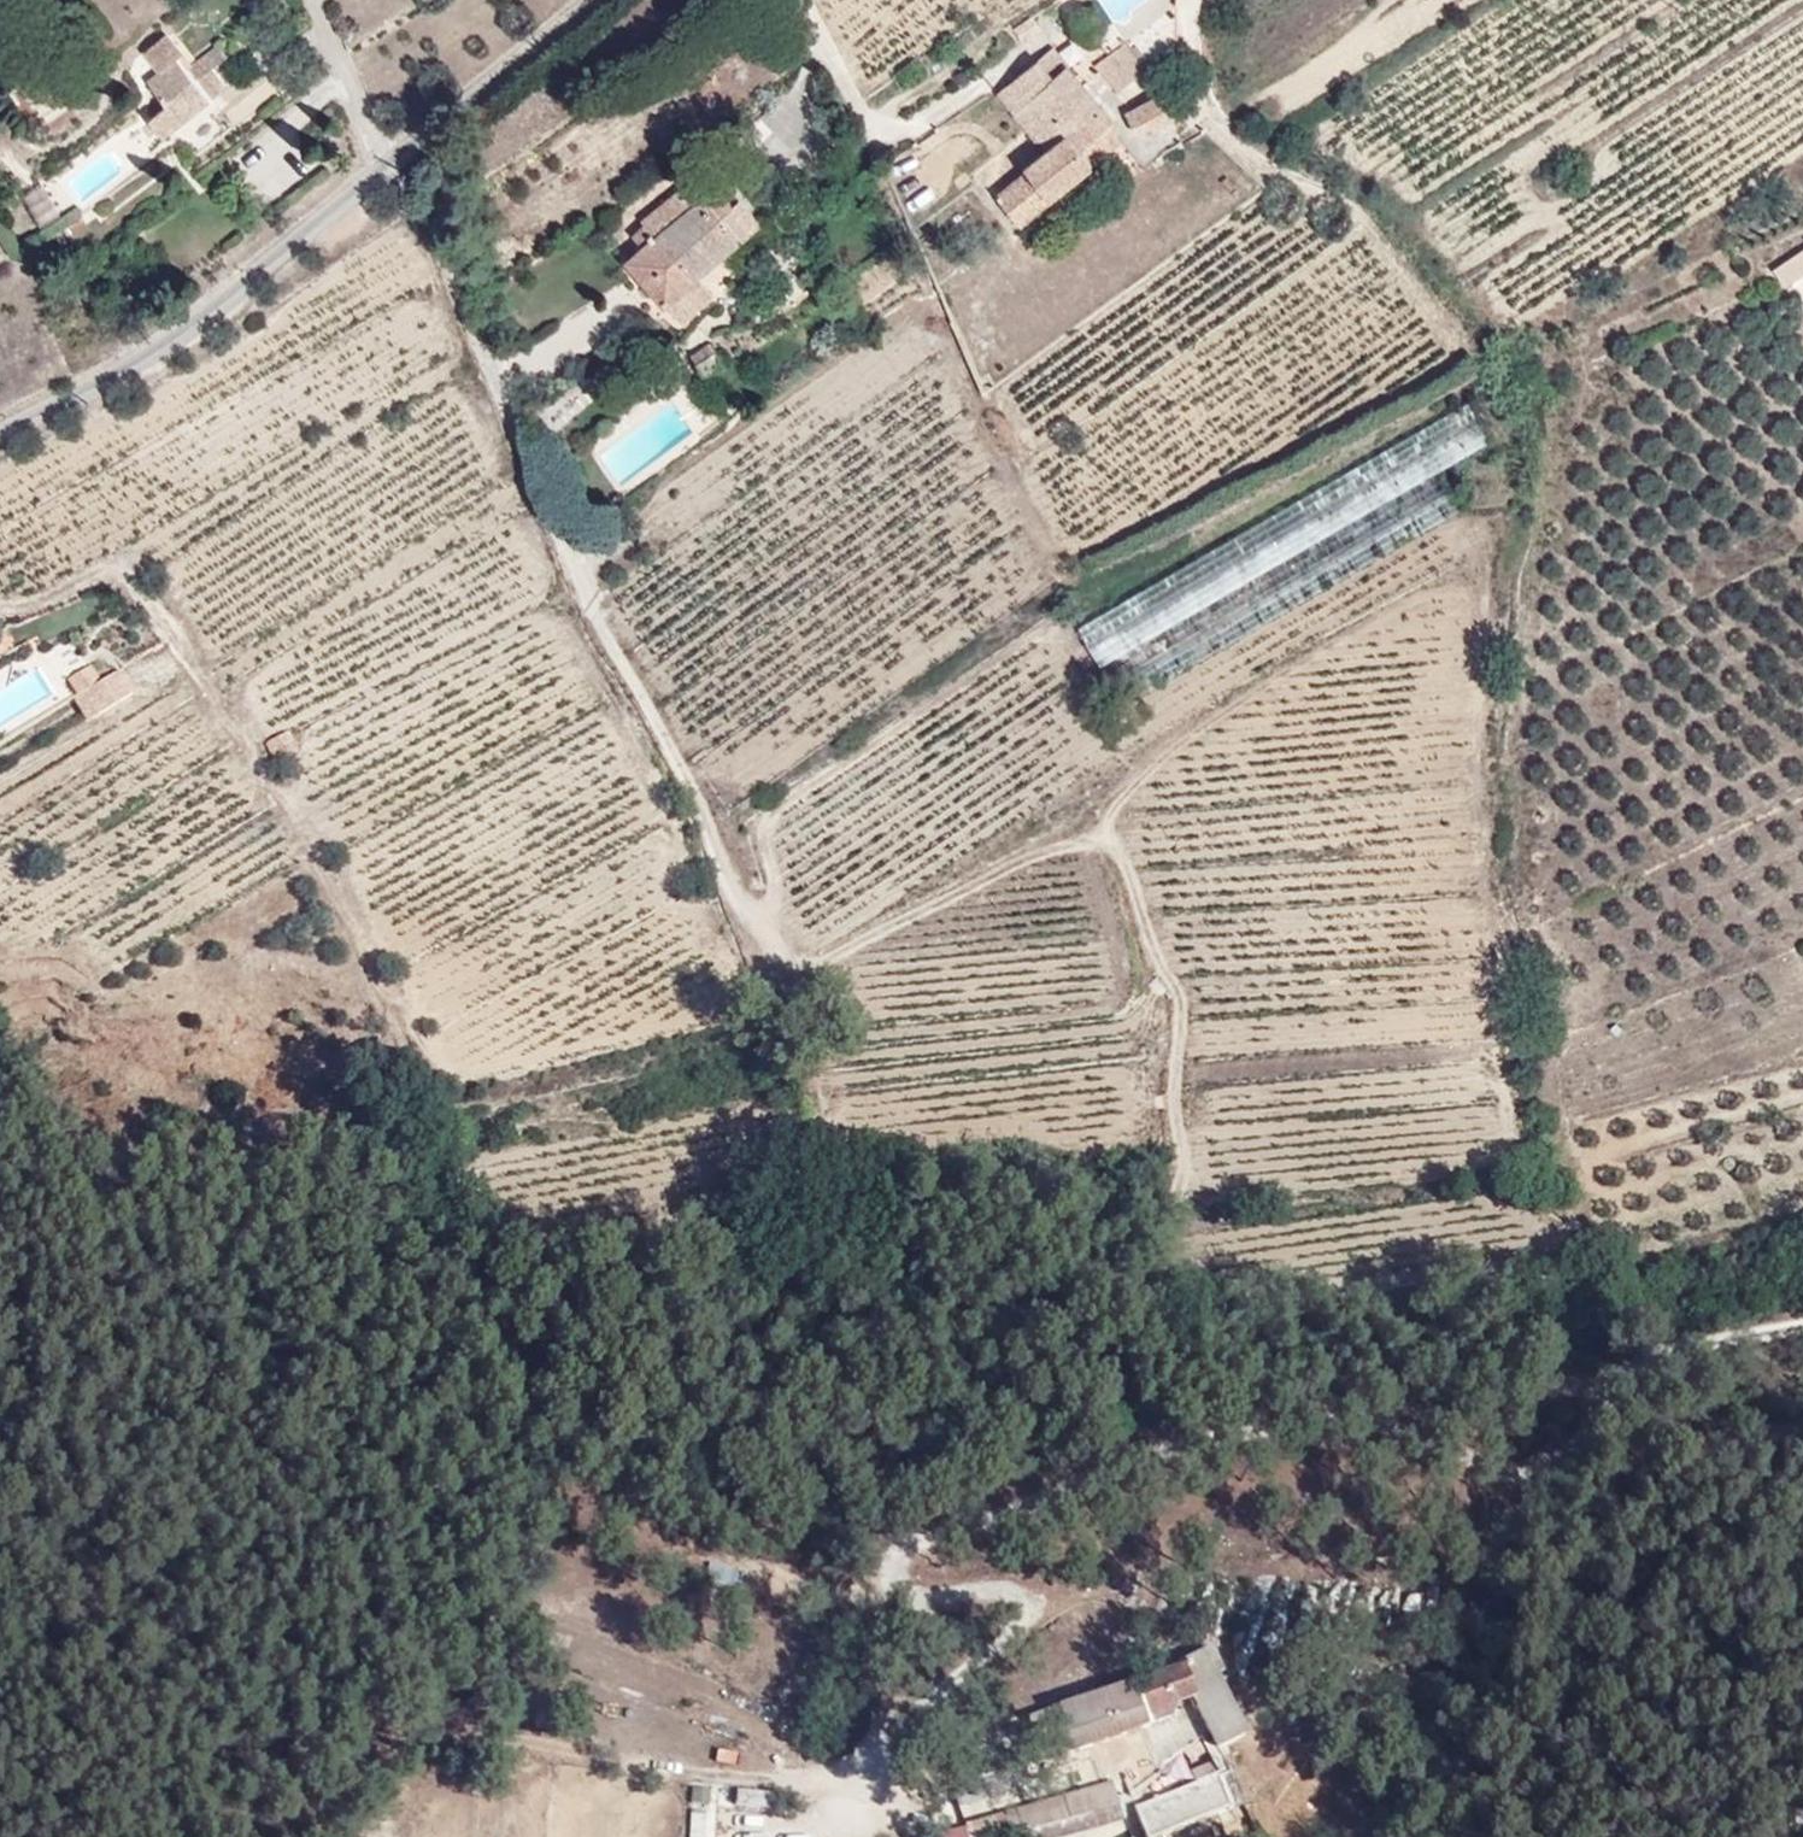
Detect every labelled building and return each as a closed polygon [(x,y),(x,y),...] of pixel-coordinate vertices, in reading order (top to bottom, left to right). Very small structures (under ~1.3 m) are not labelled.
[(186,0),(153,0),(150,2),(165,25),(152,35),(170,59),(155,71),(168,91),(233,44),(223,24),(237,12),(228,0),(222,0),(200,19),(186,0)] [(1108,20),(1153,0),(1099,0),(1108,20)] [(1125,54),(1151,31),(1135,12),(1107,39),(1125,54)] [(1067,47),(1081,33),(1064,13),(1049,24),(1067,47)] [(1118,89),(1124,84),(1081,33),(1067,47),(1049,24),(1029,40),(1047,60),(1028,76),(1061,113),(1081,99),(1090,113),(1118,89)] [(1047,60),(1029,40),(1009,55),(1016,63),(1028,76),(1047,60)] [(1184,87),(1171,65),(1141,84),(1154,105),(1184,87)] [(1133,110),(1118,89),(1090,113),(1104,132),(1133,110)] [(1008,159),(1034,189),(1104,132),(1090,113),(1081,99),(1061,113),(1039,128),(1043,134),(1008,159)] [(694,149),(659,175),(666,190),(641,207),(670,261),(706,234),(767,191),(748,164),(737,169),(725,153),(710,164),(694,149)] [(42,230),(61,219),(40,183),(21,193),(42,230)] [(670,261),(641,207),(632,214),(666,263),(670,261)] [(670,261),(666,263),(680,284),(718,254),(706,234),(670,261)] [(1788,257),(1802,304),(1802,252),(1788,257)] [(734,331),(716,305),(696,319),(712,344),(734,331)] [(122,671),(100,682),(92,665),(64,680),(87,723),(136,697),(122,671)] [(288,733),(266,742),(273,760),(296,752),(288,733)] [(1158,1649),(1249,1676),(1245,1653),(1253,1649),(1246,1625),(1210,1631),(1208,1639),(1158,1649)] [(1217,1705),(1251,1685),(1249,1676),(1158,1649),(1084,1663),(1083,1679),(1065,1683),(1065,1713),(1213,1686),(1217,1705)] [(1256,1715),(1251,1685),(1217,1705),(1221,1724),(1256,1715)] [(1133,1799),(1139,1803),(1225,1788),(1219,1749),(1128,1767),(1133,1799)] [(1125,1834),(1109,1776),(1021,1801),(1011,1763),(951,1781),(962,1820),(967,1818),(973,1836),(1024,1836),(1029,1836),(1115,1836),(1125,1834)] [(688,1836),(709,1836),(709,1781),(688,1781),(688,1836)] [(766,1806),(766,1785),(733,1785),(733,1806),(766,1806)]
